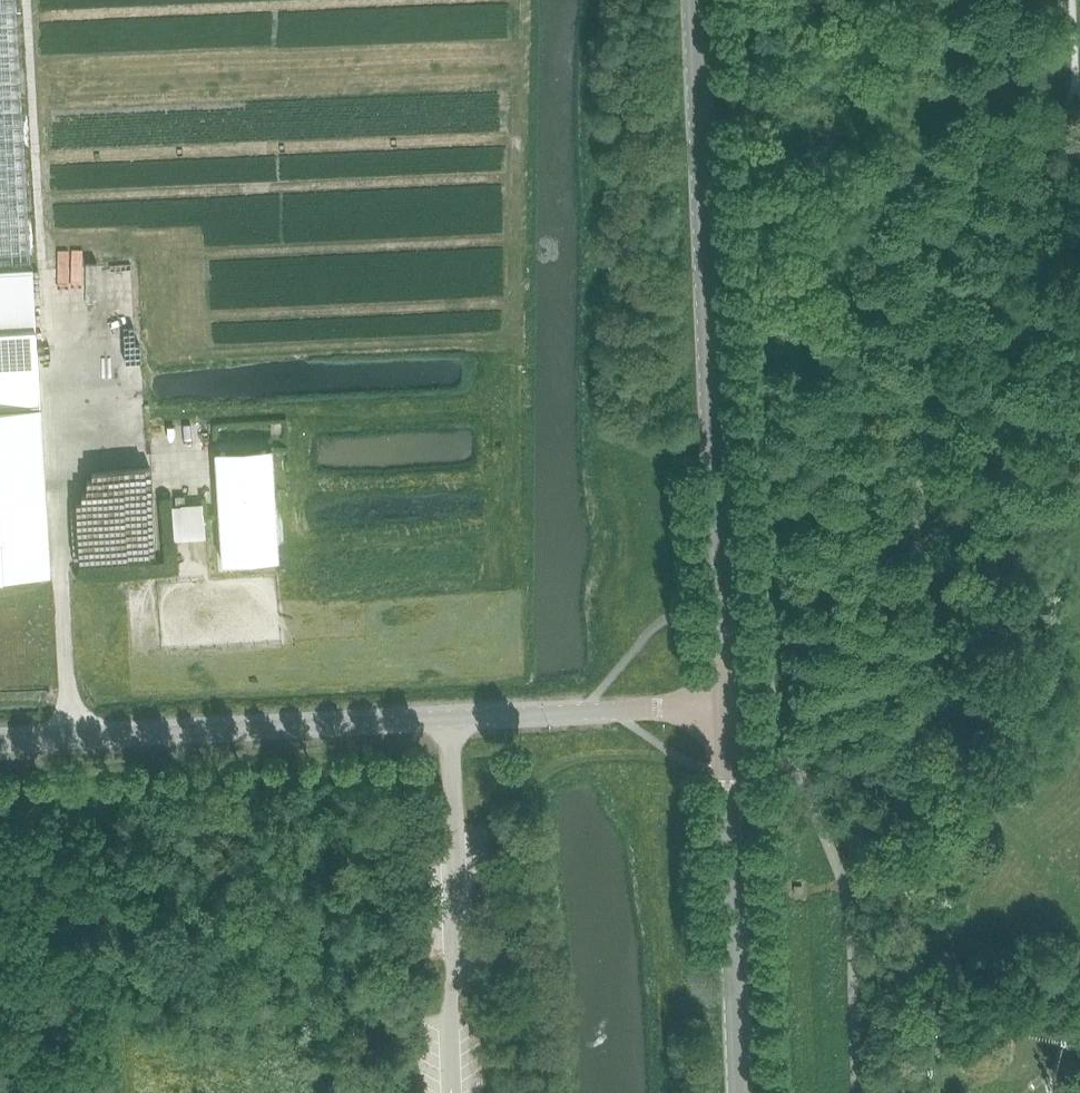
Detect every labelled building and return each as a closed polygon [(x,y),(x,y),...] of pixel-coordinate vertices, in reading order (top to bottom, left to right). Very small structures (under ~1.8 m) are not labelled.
[(30,267),(16,0),(0,0),(0,269),(30,267)] [(0,269),(0,405),(40,403),(33,267),(30,267),(0,269)] [(0,415),(0,575),(50,572),(41,412),(0,415)] [(278,559),(271,448),(217,451),(224,562),(278,559)] [(150,521),(103,522),(104,537),(151,536),(150,521)]
